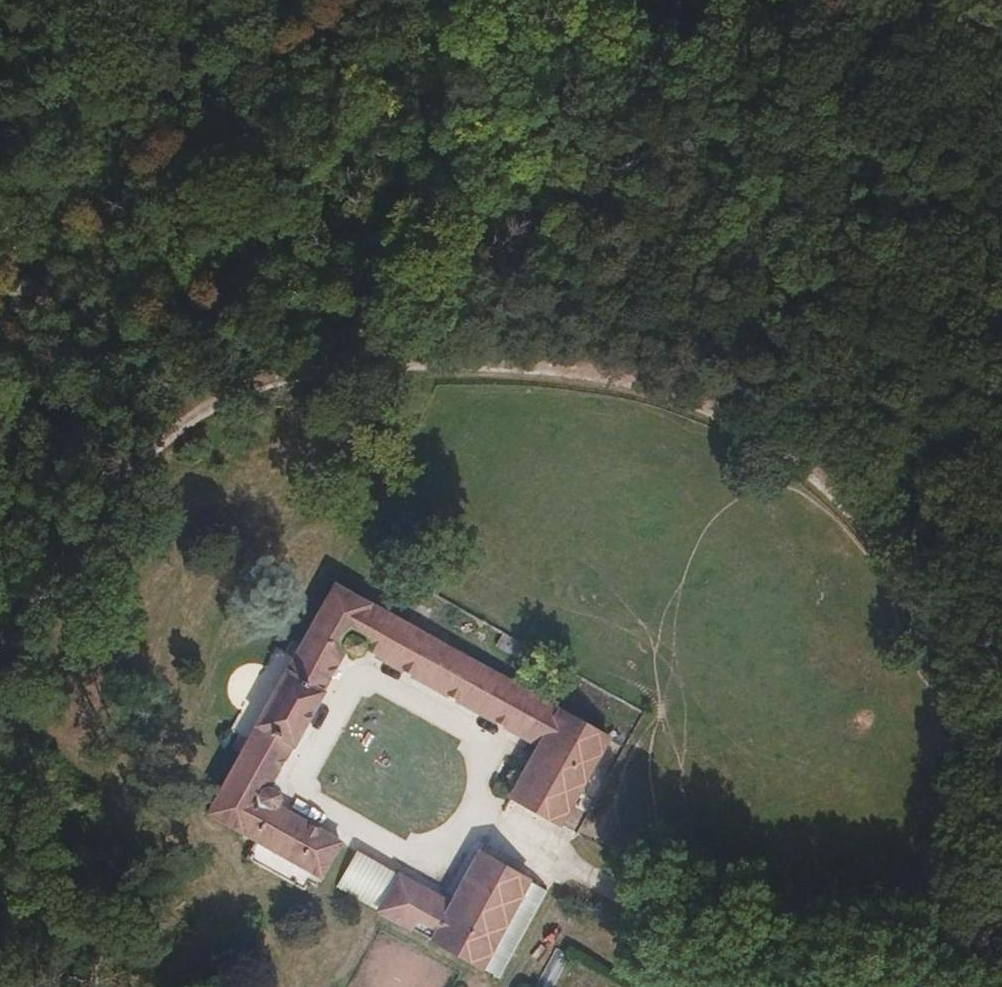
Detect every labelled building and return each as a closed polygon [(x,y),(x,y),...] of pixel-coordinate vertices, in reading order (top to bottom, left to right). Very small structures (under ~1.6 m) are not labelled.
[(335,585),(301,645),(285,673),(255,725),(236,758),(205,812),(325,880),(345,841),(279,805),(282,796),(269,788),(292,748),(324,691),(346,652),(355,658),(363,657),(368,648),(538,744),(525,767),(530,770),(514,797),(581,836),(591,818),(571,806),(609,738),(335,585)] [(249,722),(279,670),(285,673),(301,645),(289,639),(282,653),(273,649),(227,732),(234,736),(227,750),(236,758),(255,725),(249,722)] [(531,879),(484,852),(455,903),(502,930),(523,893),(531,879)] [(502,930),(455,903),(392,866),(370,905),(481,968),(500,934),(502,930)] [(543,906),(551,890),(531,879),(523,893),(543,906)] [(543,906),(523,893),(502,930),(500,934),(520,946),(543,906)] [(481,968),(501,980),(520,946),(500,934),(481,968)]
